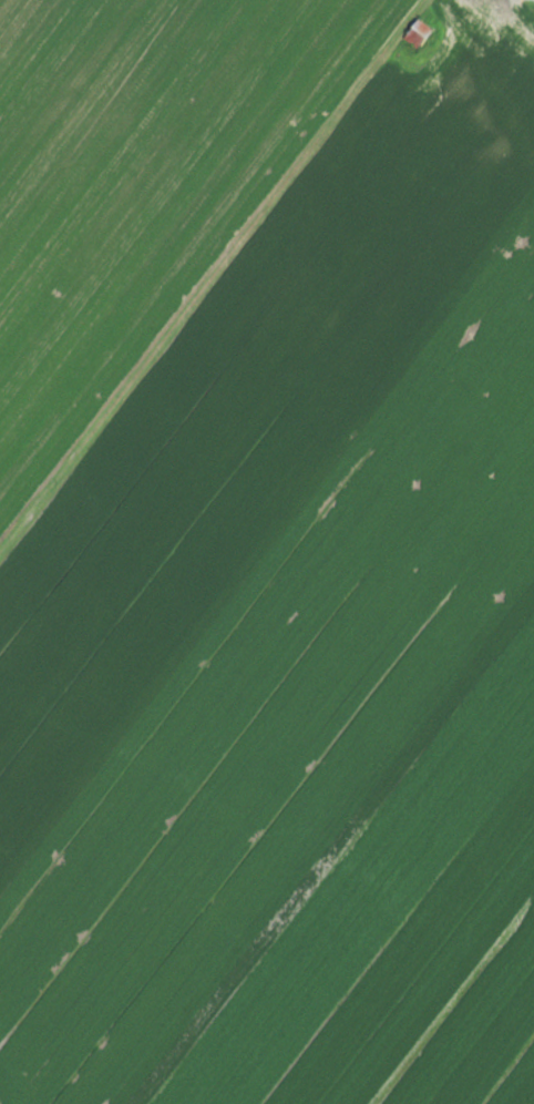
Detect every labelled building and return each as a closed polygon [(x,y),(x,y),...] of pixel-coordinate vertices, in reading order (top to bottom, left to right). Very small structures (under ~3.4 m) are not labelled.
[(415,18),(430,28),(417,47),(403,37),(415,18)]
